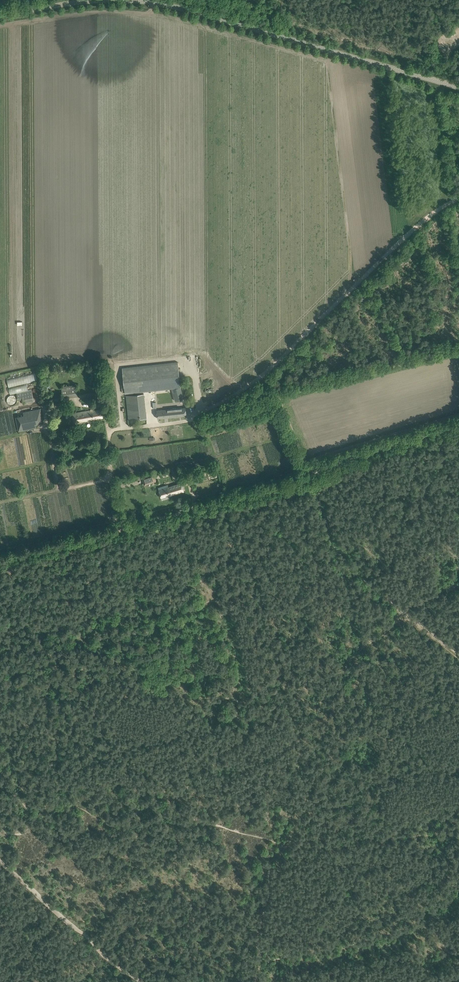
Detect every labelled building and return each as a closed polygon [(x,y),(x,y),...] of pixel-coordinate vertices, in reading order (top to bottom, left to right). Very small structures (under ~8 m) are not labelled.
[(177,362),(122,367),(125,392),(180,387),(177,362)] [(78,396),(76,384),(61,386),(63,398),(78,396)] [(22,397),(24,404),(34,402),(31,389),(16,392),(17,398),(22,397)] [(181,389),(173,391),(175,401),(183,398),(182,394),(181,389)] [(158,409),(169,406),(167,397),(156,400),(158,409)] [(186,405),(155,410),(157,418),(187,413),(186,405)] [(17,417),(16,417),(18,431),(36,428),(35,424),(42,423),(41,421),(43,421),(41,408),(23,412),(24,415),(17,416),(17,417)] [(94,419),(103,417),(101,409),(97,410),(92,411),(92,410),(75,413),(72,414),(73,418),(73,423),(75,422),(82,421),(94,419)] [(187,426),(181,426),(182,435),(186,435),(187,437),(188,437),(188,435),(194,434),(193,428),(187,429),(187,426)] [(191,472),(185,474),(187,480),(193,478),(191,472)] [(142,477),(145,485),(156,481),(153,474),(142,477)] [(159,490),(161,497),(169,495),(169,496),(184,491),(182,482),(159,490)]
